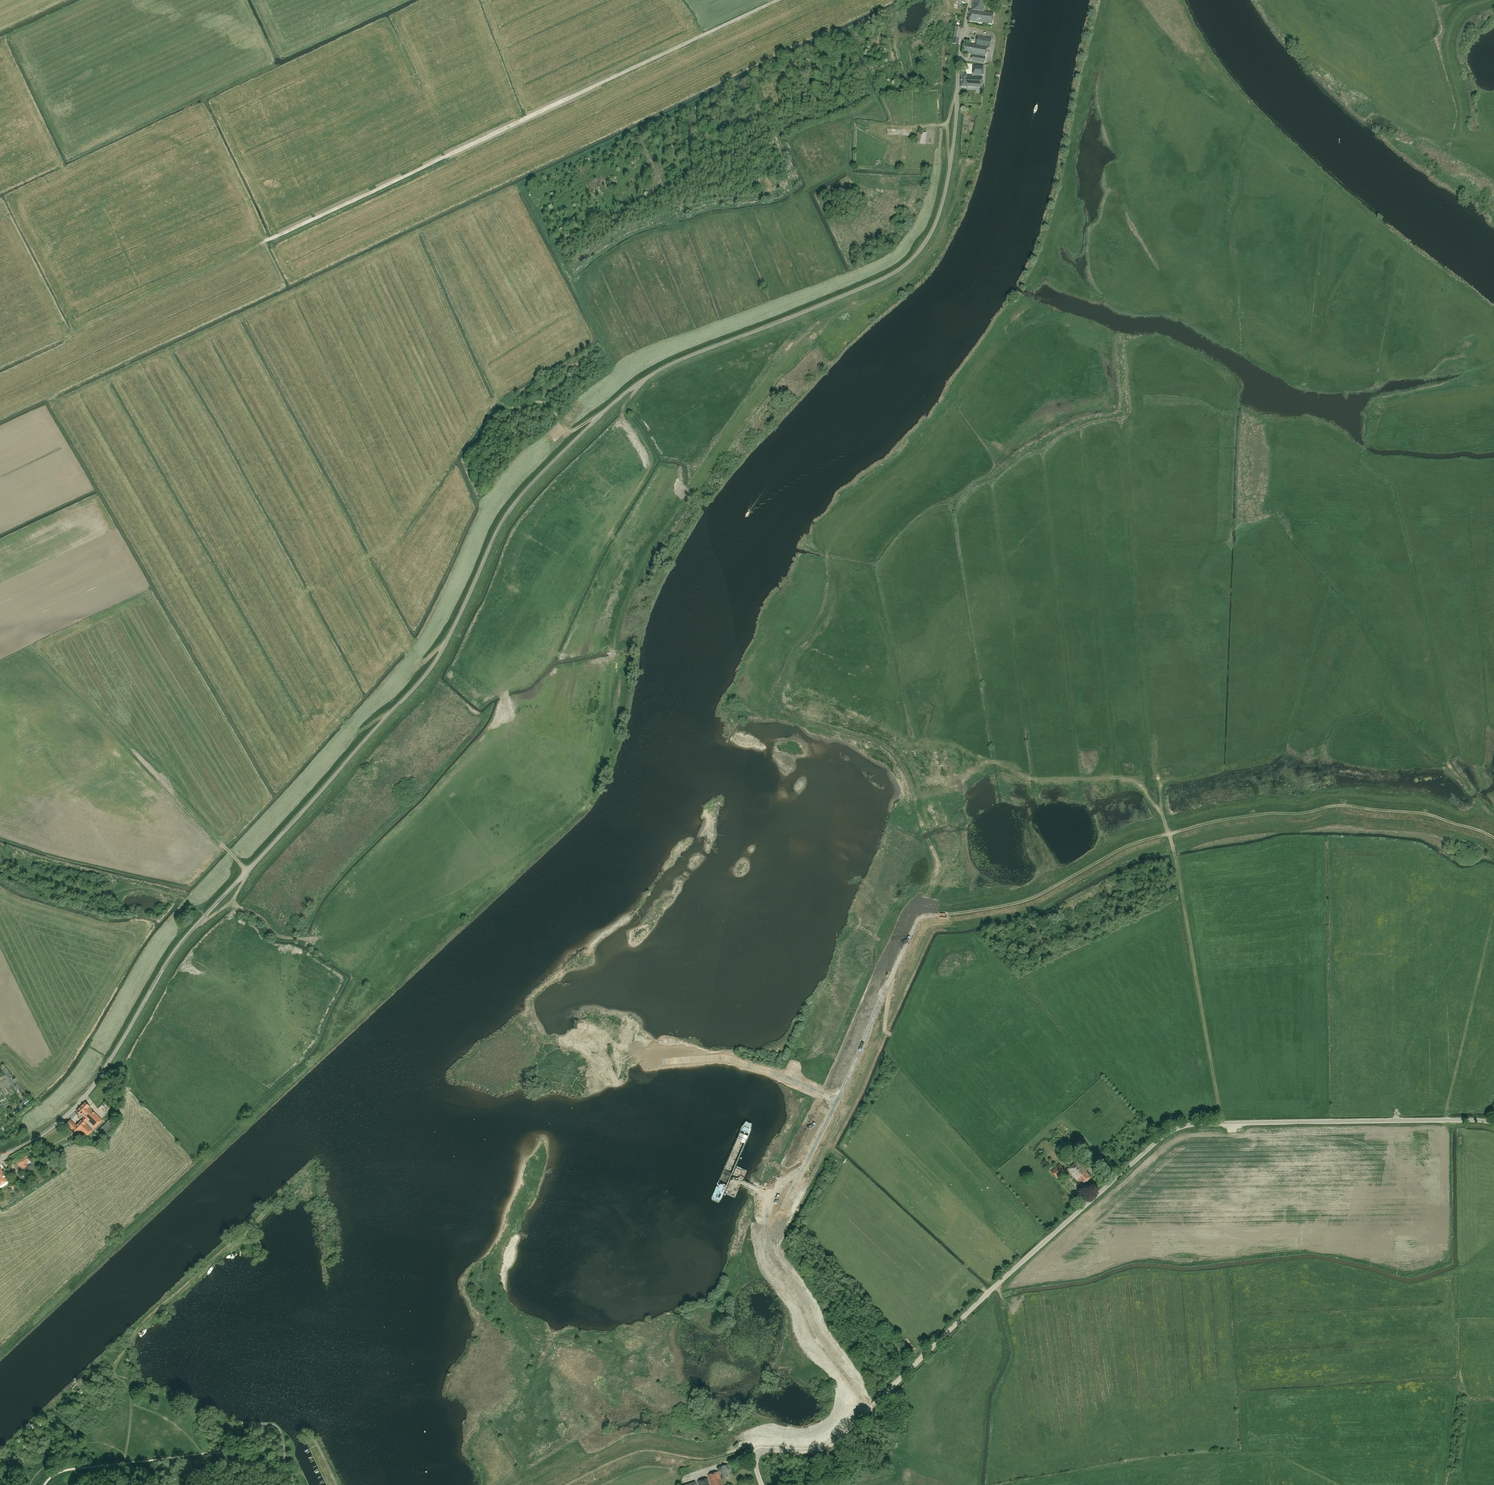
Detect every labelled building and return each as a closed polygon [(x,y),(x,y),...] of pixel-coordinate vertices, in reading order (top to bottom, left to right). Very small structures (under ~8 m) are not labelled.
[(986,0),(974,0),(972,10),(970,21),(992,25),(994,13),(984,12),(986,0)] [(953,37),(952,43),(959,45),(960,39),(960,37),(959,37),(961,28),(955,27),(954,35),(953,37)] [(963,53),(972,54),(971,61),(985,63),(988,47),(990,47),(991,39),(978,36),(976,44),(965,42),(963,53)] [(961,74),(961,87),(967,87),(967,86),(982,87),(983,65),(973,65),(973,75),(967,75),(967,74),(961,74)] [(925,144),(926,133),(917,132),(916,143),(925,144)] [(92,1130),(85,1123),(87,1120),(95,1128),(102,1120),(89,1107),(90,1106),(85,1102),(77,1111),(81,1115),(82,1114),(85,1117),(82,1120),(76,1126),(70,1120),(66,1124),(76,1134),(80,1130),(87,1136),(92,1130)] [(113,1121),(110,1119),(97,1132),(103,1137),(113,1126),(113,1125),(113,1121)] [(27,1166),(25,1163),(30,1160),(29,1158),(29,1157),(28,1158),(27,1156),(17,1162),(20,1167),(22,1170),(27,1166)] [(1091,1177),(1084,1169),(1085,1168),(1077,1160),(1067,1169),(1077,1180),(1078,1179),(1083,1185),(1091,1177)] [(1057,1178),(1065,1171),(1059,1164),(1051,1172),(1057,1178)] [(15,1181),(13,1183),(8,1186),(9,1187),(10,1187),(12,1189),(16,1187),(18,1185),(15,1181)] [(720,1467),(723,1478),(731,1475),(728,1466),(728,1464),(720,1467)] [(718,1471),(708,1474),(711,1484),(722,1484),(721,1479),(718,1471)]
